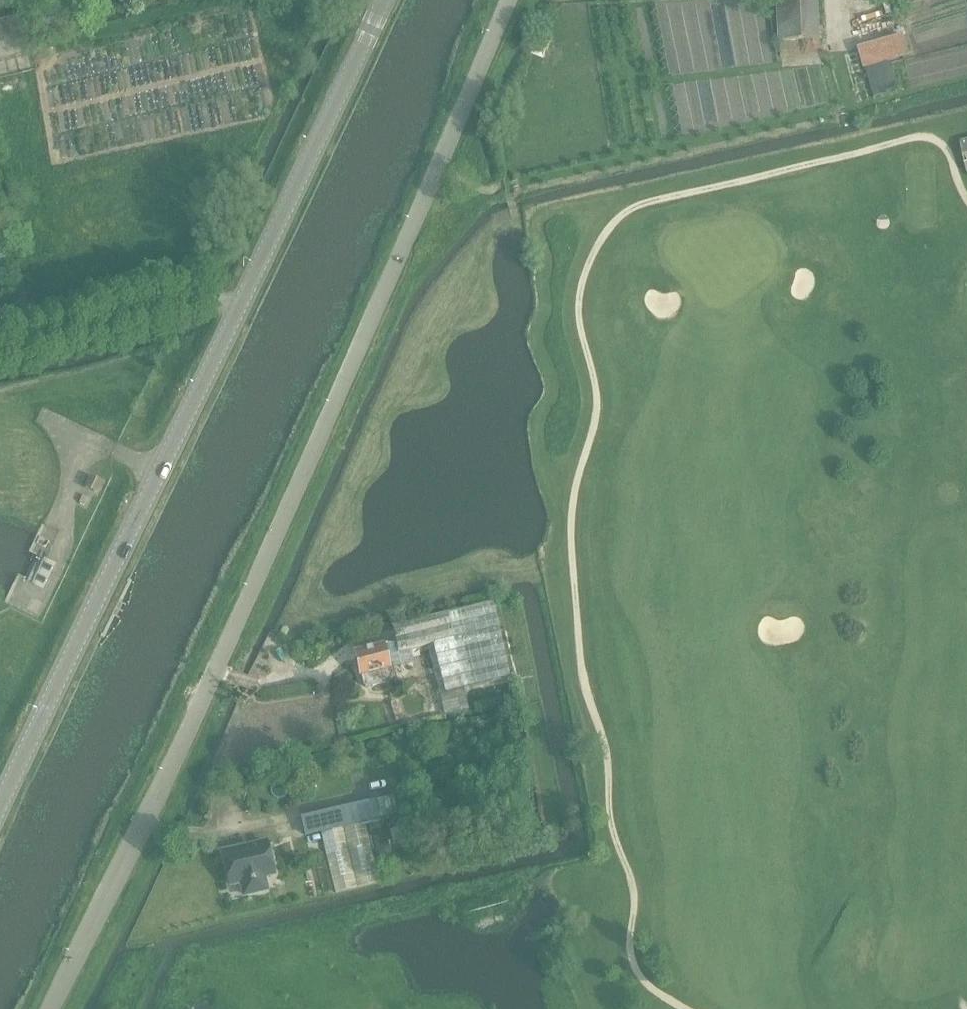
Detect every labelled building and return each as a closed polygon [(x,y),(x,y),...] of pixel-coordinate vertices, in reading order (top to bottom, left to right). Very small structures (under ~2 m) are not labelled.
[(820,39),(818,0),(778,0),(780,41),(820,39)] [(887,52),(864,58),(874,95),(875,95),(885,92),(886,92),(896,89),(897,89),(897,88),(895,81),(894,80),(892,72),(892,71),(889,61),(889,60),(887,53),(887,52)] [(102,483),(92,478),(86,489),(97,494),(102,483)] [(386,646),(354,654),(359,676),(362,677),(363,683),(362,683),(363,687),(368,689),(380,686),(379,686),(388,684),(388,685),(392,684),(395,678),(392,667),(413,663),(410,650),(427,646),(430,659),(433,671),(436,684),(439,697),(444,718),(468,713),(463,691),(509,680),(503,655),(500,642),(498,629),(495,617),(492,605),(391,629),(394,641),(386,643),(386,646)] [(312,761),(299,764),(301,774),(315,770),(312,761)] [(364,823),(402,814),(397,797),(301,820),(305,837),(322,833),(336,894),(358,889),(378,884),(364,823)] [(400,829),(390,831),(393,847),(404,845),(400,829)] [(222,853),(229,885),(239,883),(242,896),(264,891),(261,878),(272,875),(265,844),(222,853)]
